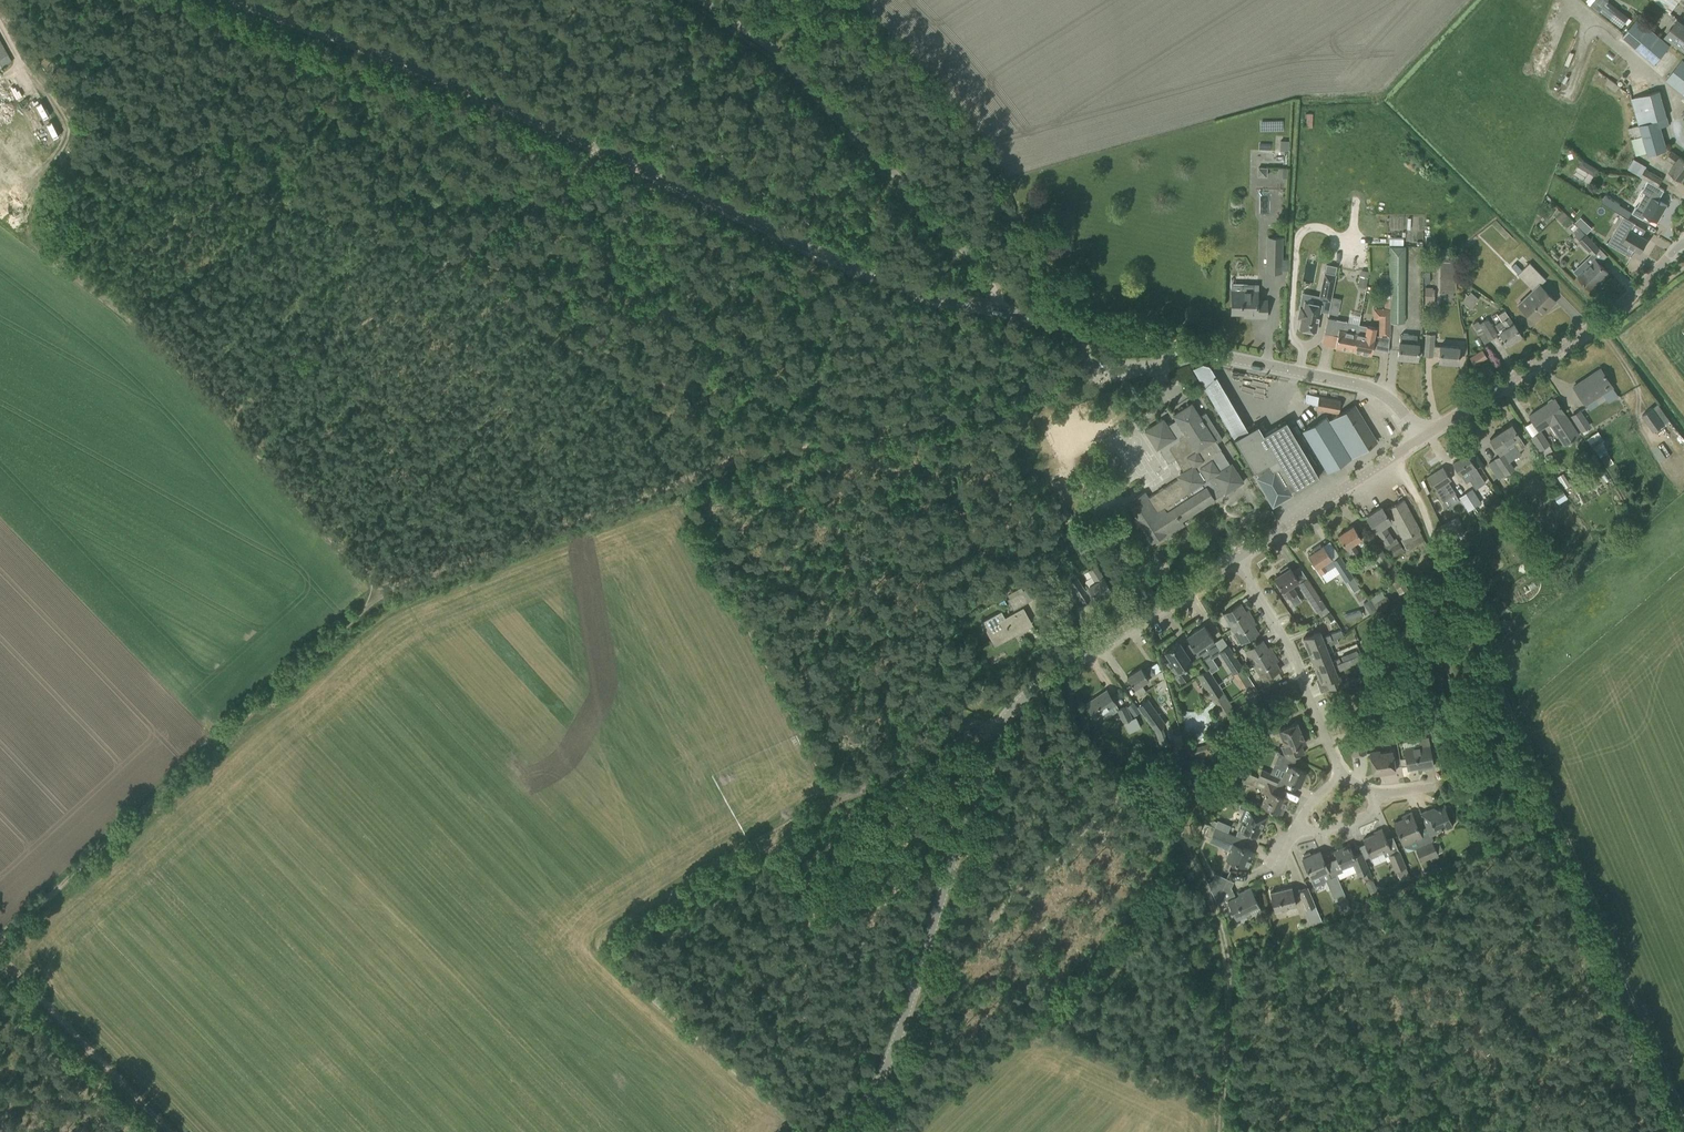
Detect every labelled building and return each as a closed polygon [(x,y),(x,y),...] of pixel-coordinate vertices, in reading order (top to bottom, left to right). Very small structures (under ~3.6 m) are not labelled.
[(1587,1),(1624,27),(1630,17),(1606,0),(1588,0),(1587,1)] [(1670,11),(1679,0),(1656,0),(1670,11)] [(1641,16),(1625,34),(1657,63),(1673,45),(1641,16)] [(1677,18),(1664,35),(1683,50),(1683,23),(1677,18)] [(11,62),(0,42),(0,68),(11,62)] [(1665,80),(1683,94),(1683,62),(1681,60),(1665,80)] [(1652,91),(1631,97),(1638,124),(1641,135),(1642,135),(1647,155),(1667,149),(1660,127),(1658,119),(1667,116),(1660,89),(1652,91)] [(1673,163),(1668,169),(1682,180),(1683,177),(1683,160),(1672,150),(1666,158),(1673,163)] [(1648,180),(1657,185),(1658,186),(1663,177),(1646,167),(1647,165),(1634,158),(1628,168),(1648,180)] [(1582,159),(1579,167),(1596,174),(1599,167),(1582,159)] [(1257,175),(1267,176),(1267,167),(1258,166),(1257,175)] [(1635,207),(1632,212),(1643,219),(1646,215),(1658,222),(1667,205),(1658,200),(1664,190),(1658,186),(1657,185),(1648,180),(1642,191),(1651,197),(1643,211),(1635,207)] [(1616,211),(1621,204),(1605,194),(1601,202),(1616,211)] [(1567,212),(1575,204),(1568,197),(1560,206),(1567,212)] [(1624,216),(1608,243),(1630,256),(1635,248),(1640,252),(1648,239),(1631,230),(1635,223),(1624,216)] [(1575,223),(1580,228),(1586,222),(1581,217),(1575,223)] [(1579,240),(1592,254),(1600,246),(1586,233),(1579,240)] [(1269,237),(1268,251),(1267,251),(1267,271),(1281,272),(1282,237),(1269,237)] [(1389,245),(1389,307),(1390,307),(1390,322),(1405,322),(1405,253),(1405,246),(1405,245),(1389,245)] [(1589,263),(1577,274),(1590,288),(1590,287),(1599,279),(1600,280),(1609,272),(1592,254),(1586,260),(1589,263)] [(1522,270),(1536,284),(1543,277),(1543,276),(1529,262),(1522,270)] [(1516,263),(1512,267),(1518,273),(1522,270),(1516,263)] [(1324,272),(1319,299),(1330,301),(1335,275),(1337,266),(1326,264),(1324,272)] [(1361,270),(1359,276),(1367,278),(1369,271),(1361,270)] [(1249,317),(1266,317),(1267,298),(1257,298),(1257,284),(1232,283),(1231,313),(1249,313),(1249,317)] [(1538,283),(1517,303),(1533,320),(1533,319),(1545,308),(1547,309),(1556,301),(1538,283)] [(1432,288),(1432,286),(1425,286),(1425,304),(1434,304),(1434,288),(1432,288)] [(1462,301),(1464,303),(1470,308),(1479,298),(1471,291),(1462,301)] [(1300,306),(1298,318),(1301,319),(1299,328),(1316,331),(1321,304),(1305,301),(1304,306),(1300,306)] [(1330,305),(1329,312),(1337,314),(1338,306),(1330,305)] [(1390,307),(1389,307),(1373,307),(1373,318),(1379,318),(1379,336),(1389,336),(1389,322),(1390,322),(1390,307)] [(1501,320),(1495,324),(1499,331),(1501,334),(1507,343),(1521,335),(1515,325),(1505,309),(1497,314),(1501,320)] [(1322,344),(1353,350),(1356,333),(1358,323),(1328,317),(1322,344)] [(1472,323),(1484,342),(1498,333),(1487,317),(1479,322),(1478,319),(1472,323)] [(1356,333),(1353,350),(1371,354),(1376,327),(1358,323),(1356,333)] [(1433,345),(1434,333),(1426,332),(1424,355),(1432,356),(1432,355),(1439,355),(1439,361),(1458,362),(1459,345),(1439,344),(1439,345),(1433,345)] [(1419,342),(1416,342),(1417,334),(1403,333),(1400,335),(1398,357),(1417,359),(1419,342)] [(1470,357),(1474,364),(1487,356),(1482,349),(1470,357)] [(1576,388),(1575,389),(1586,405),(1595,398),(1599,403),(1605,398),(1603,394),(1612,387),(1600,369),(1592,374),(1593,377),(1576,388)] [(1316,408),(1317,408),(1338,412),(1341,400),(1309,394),(1307,402),(1317,404),(1316,408)] [(1548,403),(1529,416),(1539,431),(1530,436),(1539,450),(1549,443),(1540,429),(1549,423),(1563,445),(1578,435),(1561,408),(1555,399),(1553,400),(1553,399),(1551,397),(1547,400),(1547,402),(1548,403)] [(1641,414),(1653,431),(1669,419),(1658,402),(1641,414)] [(1184,471),(1189,468),(1196,470),(1203,481),(1214,474),(1220,485),(1221,486),(1225,494),(1244,482),(1237,471),(1235,472),(1221,449),(1217,443),(1223,439),(1205,412),(1200,415),(1192,403),(1173,415),(1176,419),(1168,425),(1164,418),(1145,430),(1157,449),(1159,447),(1161,450),(1160,451),(1168,463),(1175,458),(1184,471)] [(1328,419),(1326,416),(1320,419),(1312,405),(1263,434),(1258,425),(1234,439),(1254,472),(1256,471),(1258,475),(1256,476),(1272,504),(1319,476),(1319,475),(1327,470),(1328,471),(1351,457),(1328,419)] [(1345,411),(1344,410),(1328,419),(1351,457),(1376,442),(1360,415),(1355,405),(1345,411)] [(1570,415),(1581,431),(1591,425),(1580,409),(1570,415)] [(1500,452),(1502,454),(1495,459),(1505,474),(1515,468),(1510,460),(1521,453),(1519,449),(1525,445),(1511,424),(1490,438),(1499,453),(1500,452)] [(1599,431),(1588,436),(1599,460),(1610,456),(1599,431)] [(1466,482),(1470,479),(1475,488),(1484,482),(1466,454),(1453,463),(1460,474),(1461,473),(1466,482)] [(1451,479),(1449,476),(1443,467),(1428,477),(1443,500),(1455,492),(1448,480),(1451,479)] [(1184,471),(1180,474),(1179,478),(1148,497),(1145,491),(1132,499),(1136,505),(1131,508),(1148,536),(1152,542),(1164,534),(1166,536),(1184,524),(1181,520),(1215,499),(1212,494),(1219,489),(1220,488),(1220,487),(1221,487),(1221,486),(1220,485),(1214,474),(1203,481),(1196,470),(1189,468),(1184,471)] [(1561,472),(1555,476),(1560,485),(1567,481),(1561,472)] [(1472,488),(1465,492),(1474,506),(1481,501),(1472,488)] [(1474,506),(1465,492),(1459,497),(1468,510),(1474,506)] [(1403,538),(1401,539),(1407,549),(1426,539),(1404,499),(1387,508),(1403,538)] [(1394,538),(1385,525),(1391,521),(1381,507),(1366,517),(1384,544),(1394,538)] [(1338,535),(1344,545),(1354,559),(1361,555),(1353,543),(1361,538),(1353,525),(1338,535)] [(1363,539),(1399,594),(1408,588),(1372,533),(1363,539)] [(1394,538),(1385,544),(1388,548),(1393,557),(1404,549),(1399,541),(1396,537),(1394,538)] [(1086,540),(1077,546),(1082,555),(1092,549),(1086,540)] [(1314,551),(1308,555),(1316,568),(1318,567),(1321,573),(1327,569),(1323,563),(1332,558),(1323,545),(1322,546),(1320,544),(1313,549),(1314,551)] [(1340,555),(1332,560),(1346,581),(1354,575),(1340,555)] [(1066,571),(1076,605),(1092,594),(1096,599),(1112,589),(1096,564),(1088,570),(1095,581),(1084,588),(1071,568),(1066,571)] [(1280,571),(1281,573),(1275,577),(1289,598),(1297,593),(1292,584),(1298,580),(1290,567),(1289,568),(1287,566),(1280,571)] [(1298,582),(1317,611),(1326,605),(1307,576),(1298,582)] [(1007,598),(1013,609),(1035,597),(1028,584),(1022,588),(1023,589),(1007,598)] [(1357,584),(1352,587),(1355,593),(1360,589),(1357,584)] [(1382,588),(1370,597),(1377,607),(1389,598),(1382,588)] [(1223,614),(1232,628),(1252,616),(1248,610),(1246,611),(1241,603),(1223,614)] [(981,621),(986,629),(986,628),(995,644),(1013,634),(1011,630),(1029,620),(1023,608),(1005,617),(1002,610),(981,621)] [(1345,612),(1347,619),(1363,614),(1361,608),(1345,612)] [(1323,616),(1328,622),(1334,618),(1329,612),(1323,616)] [(1252,616),(1232,628),(1241,643),(1258,632),(1254,624),(1256,623),(1252,616)] [(1204,625),(1187,636),(1186,636),(1204,663),(1212,658),(1203,645),(1212,638),(1213,639),(1213,638),(1204,625)] [(1313,634),(1303,638),(1308,650),(1331,640),(1336,638),(1336,636),(1343,633),(1341,629),(1322,637),(1322,636),(1320,631),(1319,631),(1313,634)] [(1244,649),(1254,665),(1274,653),(1270,646),(1268,648),(1263,640),(1253,646),(1253,644),(1244,649)] [(1308,650),(1312,661),(1329,654),(1327,647),(1332,644),(1331,640),(1308,650)] [(1166,662),(1179,681),(1190,673),(1184,665),(1192,660),(1179,641),(1164,651),(1170,659),(1166,662)] [(1219,651),(1234,673),(1242,667),(1228,645),(1219,651)] [(1274,653),(1254,665),(1262,680),(1280,669),(1276,661),(1278,660),(1274,653)] [(1341,662),(1316,672),(1321,683),(1326,681),(1329,689),(1343,683),(1340,674),(1338,675),(1336,669),(1339,667),(1339,669),(1363,659),(1361,653),(1341,661),(1341,662)] [(1312,661),(1316,672),(1341,662),(1341,661),(1339,657),(1332,660),(1329,654),(1312,661)] [(1143,671),(1141,667),(1127,676),(1135,688),(1149,679),(1148,678),(1155,673),(1150,666),(1143,671)] [(1222,691),(1223,690),(1208,667),(1197,674),(1212,698),(1213,697),(1224,713),(1233,707),(1222,691)] [(1086,703),(1092,713),(1095,718),(1116,704),(1106,690),(1086,703)] [(1140,710),(1155,732),(1166,724),(1147,699),(1137,707),(1140,710)] [(1276,710),(1279,715),(1289,711),(1285,700),(1276,710)] [(1133,702),(1128,706),(1134,715),(1140,710),(1137,707),(1133,702)] [(1117,709),(1123,722),(1132,718),(1125,705),(1117,709)] [(1427,714),(1421,716),(1425,731),(1431,730),(1427,714)] [(1280,745),(1284,755),(1291,758),(1304,752),(1301,744),(1305,742),(1297,722),(1278,730),(1283,744),(1280,745)] [(1349,738),(1351,755),(1366,753),(1363,730),(1349,732),(1350,738),(1349,738)] [(1431,733),(1433,742),(1439,740),(1437,731),(1431,732),(1431,733)] [(1253,741),(1259,744),(1264,735),(1258,732),(1253,741)] [(1419,739),(1403,741),(1404,747),(1408,769),(1418,767),(1424,766),(1424,768),(1433,766),(1431,755),(1427,735),(1418,737),(1419,739)] [(1369,752),(1373,774),(1395,771),(1392,749),(1381,751),(1380,750),(1369,752)] [(1274,764),(1270,773),(1279,776),(1279,777),(1281,779),(1290,782),(1300,787),(1306,771),(1292,765),(1295,759),(1291,758),(1284,755),(1279,752),(1274,764)] [(1189,768),(1183,770),(1186,778),(1192,777),(1189,768)] [(1239,769),(1236,775),(1242,778),(1245,772),(1239,769)] [(1261,769),(1258,776),(1257,777),(1276,785),(1279,777),(1279,776),(1270,773),(1261,769)] [(1257,777),(1258,776),(1245,770),(1245,772),(1242,778),(1242,779),(1264,788),(1262,792),(1265,793),(1260,805),(1281,814),(1288,798),(1282,795),(1285,789),(1276,785),(1257,777)] [(1241,821),(1238,829),(1257,837),(1263,822),(1265,823),(1268,815),(1246,806),(1239,821),(1241,821)] [(1421,813),(1426,825),(1430,835),(1452,825),(1444,806),(1428,812),(1427,810),(1421,813)] [(1437,852),(1433,841),(1424,844),(1421,836),(1411,812),(1402,816),(1403,818),(1394,822),(1403,844),(1404,844),(1405,846),(1416,848),(1421,860),(1438,853),(1438,852),(1437,852)] [(1253,851),(1243,847),(1246,839),(1209,824),(1205,834),(1211,836),(1209,840),(1229,849),(1225,857),(1246,866),(1253,851)] [(1378,830),(1379,832),(1363,839),(1371,857),(1391,848),(1382,828),(1378,830)] [(1432,840),(1433,841),(1437,852),(1438,852),(1443,850),(1438,838),(1432,840)] [(1354,855),(1349,844),(1334,850),(1341,868),(1345,876),(1356,871),(1358,875),(1362,873),(1364,878),(1371,875),(1365,862),(1361,851),(1354,855)] [(1302,858),(1307,868),(1314,885),(1315,885),(1314,884),(1324,880),(1324,881),(1325,881),(1322,874),(1329,871),(1320,850),(1311,854),(1310,852),(1303,855),(1304,857),(1302,858)] [(1388,855),(1395,870),(1396,870),(1401,881),(1410,877),(1399,851),(1388,855)] [(1344,893),(1345,891),(1337,873),(1327,878),(1335,895),(1337,896),(1341,905),(1348,902),(1344,893)] [(1212,878),(1208,880),(1211,886),(1210,886),(1216,900),(1223,883),(1212,878)] [(1230,887),(1231,886),(1223,883),(1216,900),(1217,902),(1235,893),(1232,888),(1230,887)] [(1375,884),(1368,887),(1369,890),(1371,892),(1374,892),(1376,890),(1376,887),(1375,884)] [(1297,905),(1295,897),(1292,886),(1270,892),(1275,910),(1297,905)] [(1298,890),(1312,924),(1322,919),(1308,886),(1298,890)] [(1239,895),(1229,899),(1227,900),(1236,919),(1260,908),(1250,887),(1238,893),(1239,895)]
